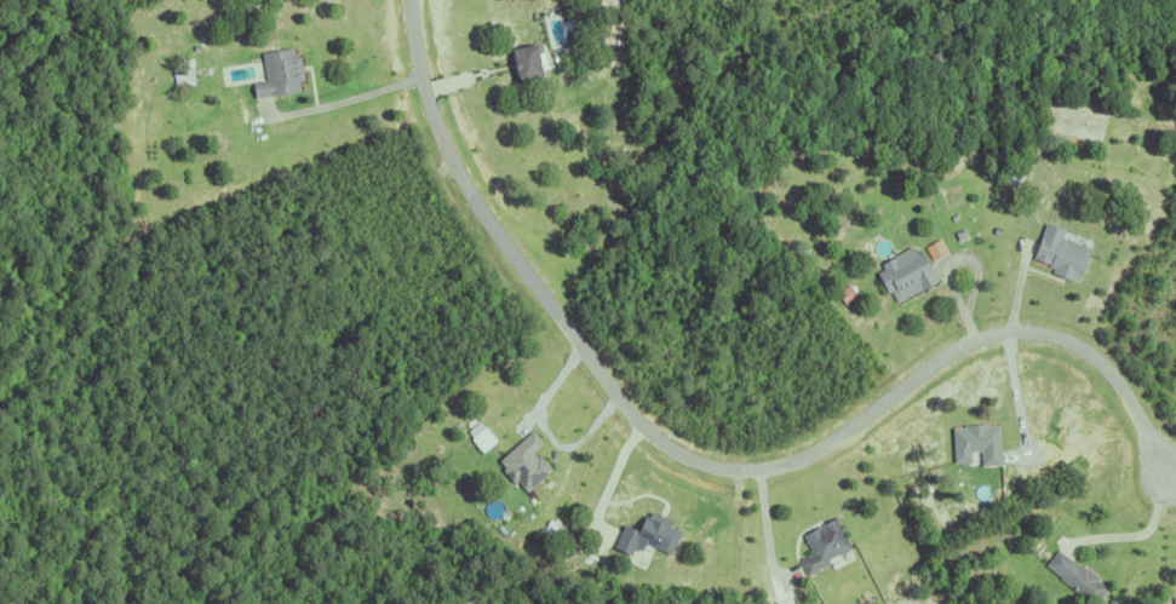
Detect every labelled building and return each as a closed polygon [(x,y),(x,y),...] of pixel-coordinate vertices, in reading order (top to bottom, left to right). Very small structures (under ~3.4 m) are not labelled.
[(544,45),(546,59),(539,62),(540,67),(516,73),(510,41),(533,36),(535,47),(544,45)] [(298,87),(252,93),(251,76),(263,75),(259,48),(292,45),(293,50),(298,50),(300,75),(297,76),(298,87)] [(191,85),(190,69),(172,70),(173,86),(191,85)] [(1073,272),(1072,276),(1051,269),(1052,264),(1046,261),(1046,260),(1029,254),(1043,217),(1063,224),(1060,232),(1089,243),(1078,274),(1073,272)] [(952,229),(962,224),(966,232),(956,237),(952,229)] [(930,262),(945,253),(938,240),(922,248),(930,262)] [(888,287),(885,288),(874,269),(882,264),(879,259),(910,241),(912,247),(917,243),(935,276),(895,299),(888,287)] [(469,435),(482,422),(494,435),(481,448),(469,435)] [(547,462),(546,464),(549,466),(523,488),(514,477),(511,479),(499,466),(503,462),(497,456),(529,426),(541,439),(530,449),(534,453),(537,450),(540,454),(547,462)] [(998,466),(996,426),(949,428),(950,464),(968,464),(968,453),(977,453),(978,467),(998,466)] [(667,558),(677,532),(667,528),(670,522),(646,512),(640,526),(624,519),(611,550),(628,558),(634,544),(667,558)] [(797,561),(803,575),(849,552),(833,518),(799,535),(809,555),(797,561)] [(1105,585),(1091,602),(1062,580),(1060,585),(1054,580),(1071,558),(1079,564),(1080,562),(1097,575),(1095,577),(1105,585)]
